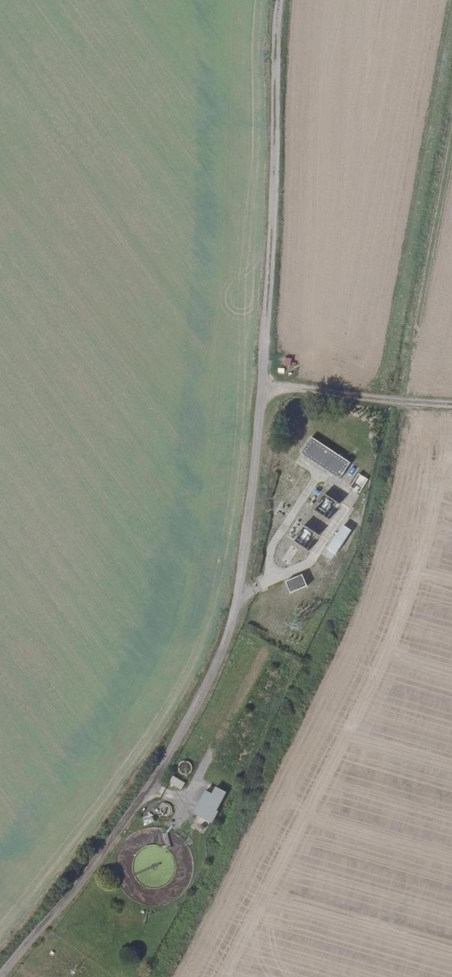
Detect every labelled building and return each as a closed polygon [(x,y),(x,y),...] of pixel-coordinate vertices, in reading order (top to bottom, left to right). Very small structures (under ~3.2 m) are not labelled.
[(349,462),(310,436),(299,452),(338,478),(349,462)] [(317,507),(326,512),(334,498),(325,493),(317,507)] [(324,555),(333,560),(352,528),(343,523),(324,555)] [(308,544),(312,529),(302,526),(298,541),(308,544)] [(286,580),(291,592),(308,586),(303,574),(286,580)] [(182,790),(186,782),(173,775),(169,783),(182,790)] [(222,804),(214,800),(211,806),(201,801),(190,825),(210,835),(216,823),(214,822),(222,804)]
